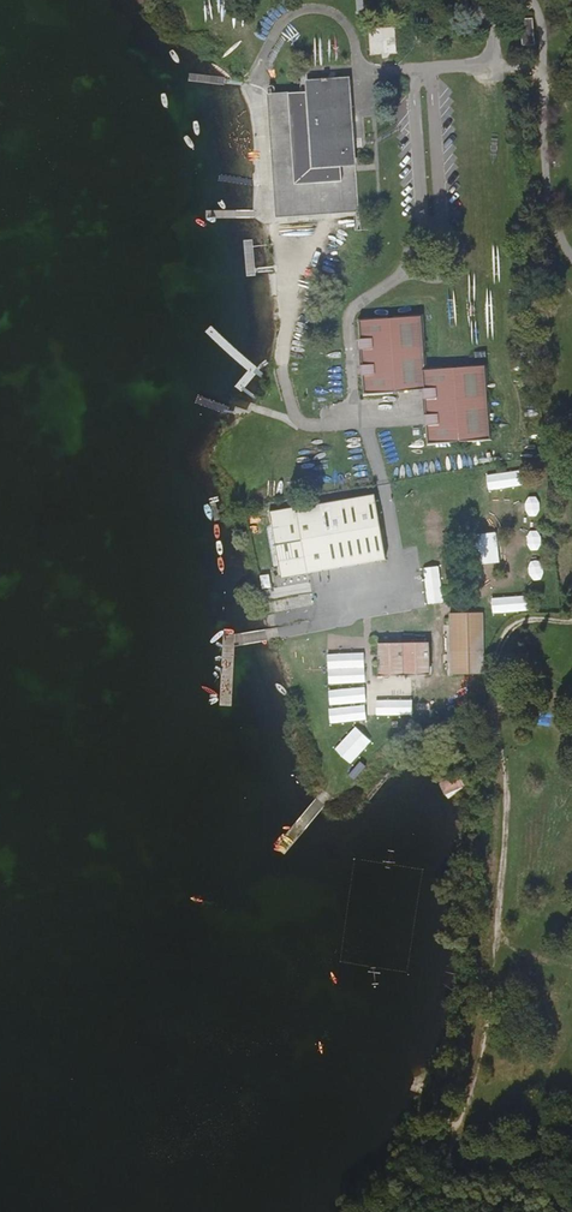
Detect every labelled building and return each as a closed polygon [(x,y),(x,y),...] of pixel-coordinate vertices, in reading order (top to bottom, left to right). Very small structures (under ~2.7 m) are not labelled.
[(532,45),(535,45),(533,18),(521,19),(521,29),(523,45),(532,45)] [(398,53),(410,52),(408,25),(366,27),(368,55),(382,54),(382,59),(398,58),(398,53)] [(268,95),(271,144),(315,175),(340,196),(355,216),(348,75),(308,78),(308,91),(268,95)] [(469,96),(484,95),(483,79),(468,80),(469,96)] [(315,175),(271,144),(277,219),(325,217),(355,216),(340,196),(315,175)] [(393,231),(393,216),(378,216),(378,230),(393,231)] [(423,315),(359,321),(361,397),(421,396),(425,448),(493,442),(485,365),(426,370),(423,315)] [(563,374),(564,384),(571,384),(571,374),(563,374)] [(519,469),(483,475),(486,491),(521,485),(519,469)] [(282,574),(386,556),(374,492),(270,510),(282,574)] [(448,615),(448,677),(485,677),(484,615),(448,615)] [(377,645),(378,677),(429,677),(429,644),(377,645)] [(415,729),(414,691),(365,692),(365,729),(415,729)]
